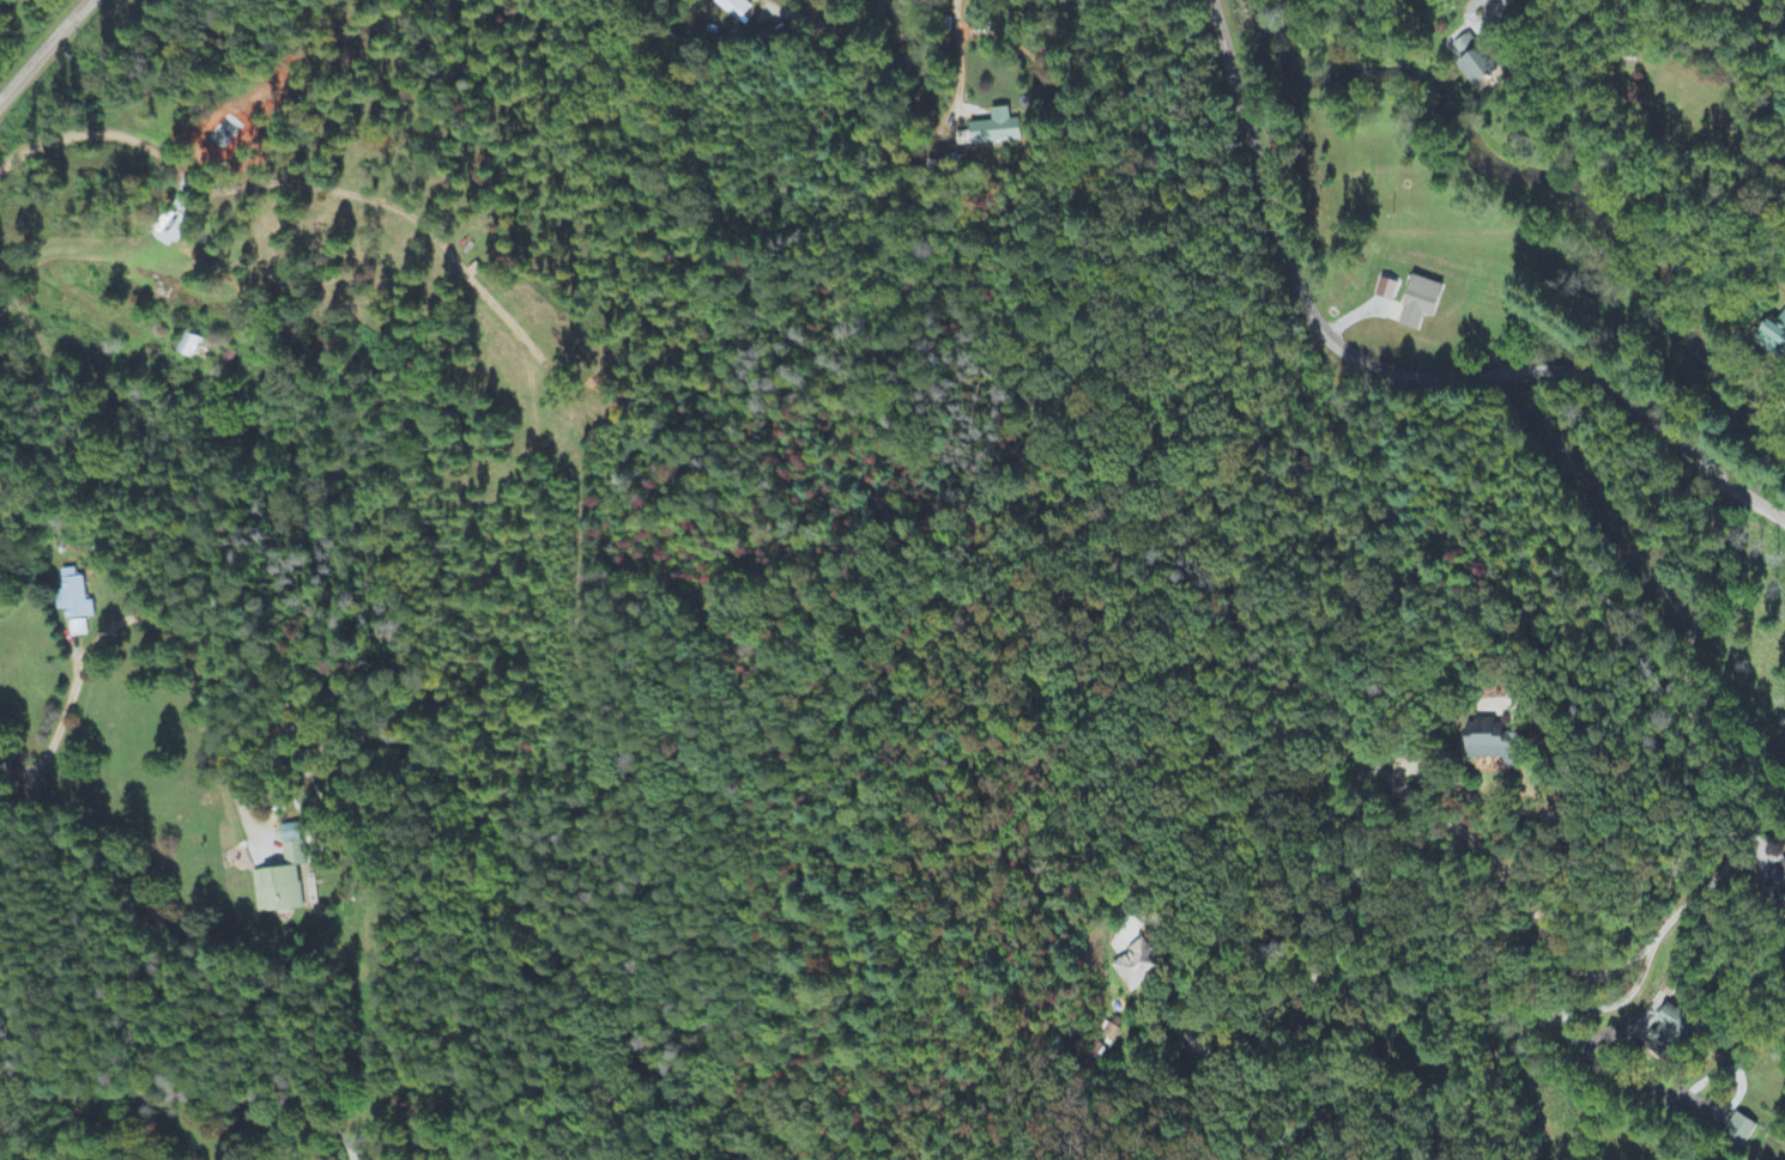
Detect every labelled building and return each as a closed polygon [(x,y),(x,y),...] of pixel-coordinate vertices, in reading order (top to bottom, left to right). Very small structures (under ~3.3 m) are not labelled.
[(744,0),(718,0),(714,4),(739,24),(753,8),(744,0)] [(1447,50),(1476,89),(1500,72),(1470,32),(1447,50)] [(971,125),(972,145),(1020,143),(1019,121),(1010,121),(1010,109),(991,110),(991,124),(971,125)] [(956,147),(971,147),(970,133),(956,134),(956,147)] [(1434,319),(1444,287),(1413,277),(1398,327),(1418,334),(1423,316),(1434,319)] [(1393,303),(1398,285),(1381,280),(1375,298),(1393,303)] [(1771,319),(1755,342),(1781,360),(1784,355),(1784,314),(1779,323),(1771,319)] [(201,340),(185,334),(177,354),(193,361),(201,340)] [(55,593),(57,612),(65,611),(66,621),(93,618),(92,602),(85,603),(82,579),(75,579),(74,570),(61,572),(63,592),(55,593)] [(70,640),(87,638),(85,621),(69,622),(70,640)] [(1505,761),(1506,769),(1524,769),(1523,736),(1505,736),(1504,722),(1469,723),(1470,762),(1505,761)] [(304,867),(303,827),(282,827),(284,868),(304,867)] [(257,916),(303,911),(298,868),(252,874),(257,916)] [(1110,966),(1129,994),(1166,970),(1145,938),(1125,952),(1127,955),(1110,966)] [(1747,1147),(1758,1124),(1735,1114),(1725,1137),(1747,1147)]
